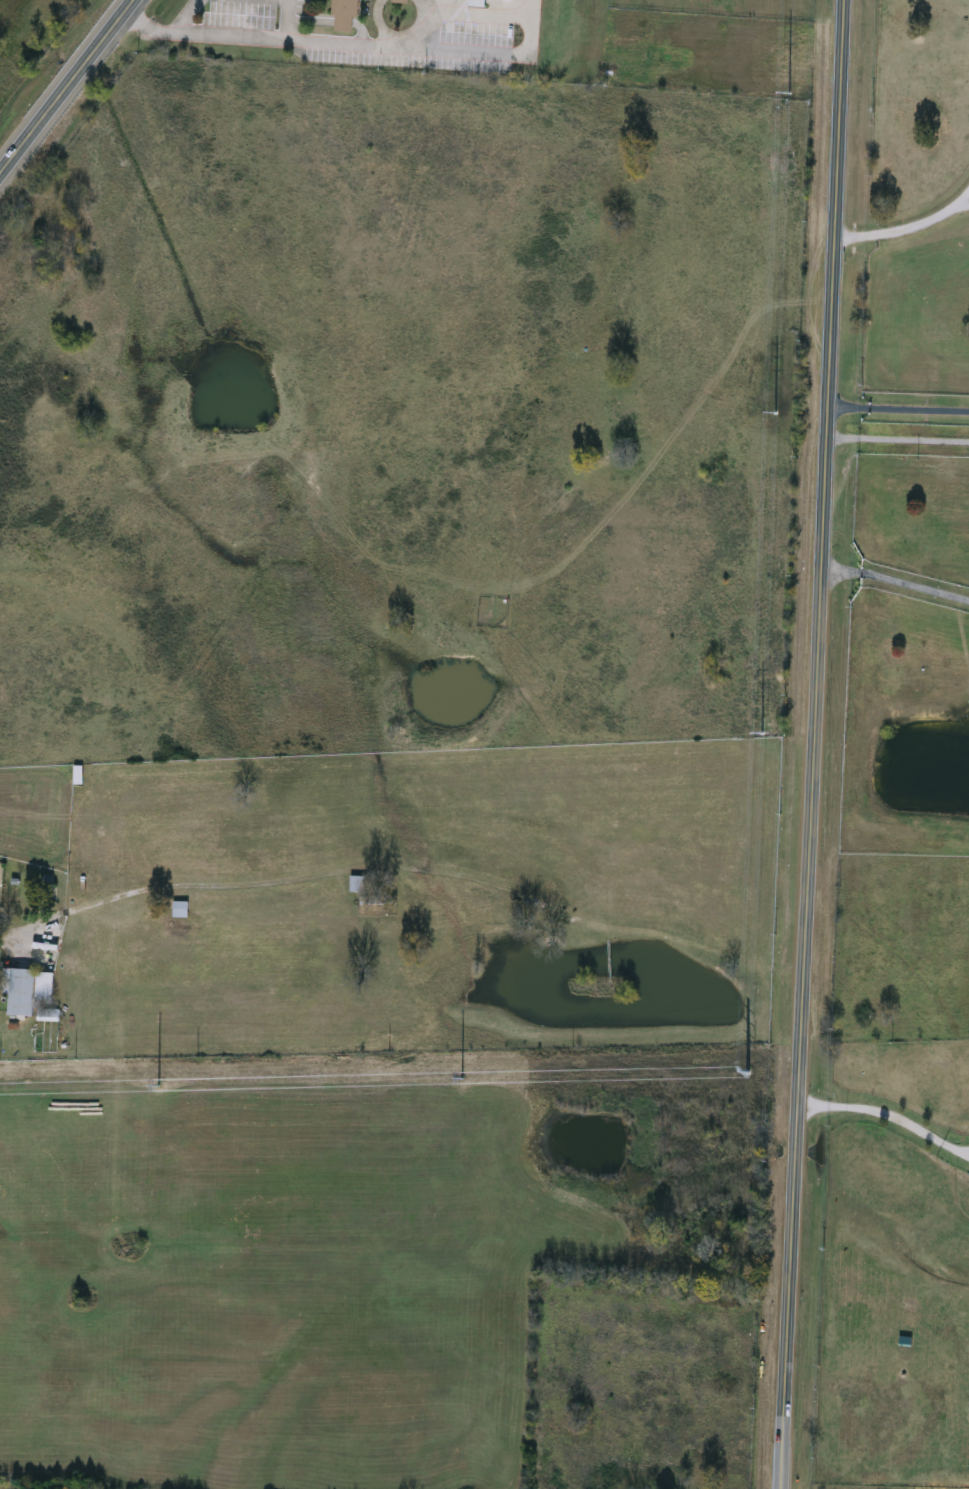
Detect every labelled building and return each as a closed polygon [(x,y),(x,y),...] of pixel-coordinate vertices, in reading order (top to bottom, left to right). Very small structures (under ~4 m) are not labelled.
[(331,34),(333,0),(358,0),(357,35),(331,34)] [(370,894),(351,894),(351,878),(370,878),(370,894)] [(174,919),(174,903),(188,903),(188,919),(174,919)] [(53,1006),(34,1005),(34,1018),(9,1017),(11,977),(6,977),(6,971),(54,974),(53,1006)]
